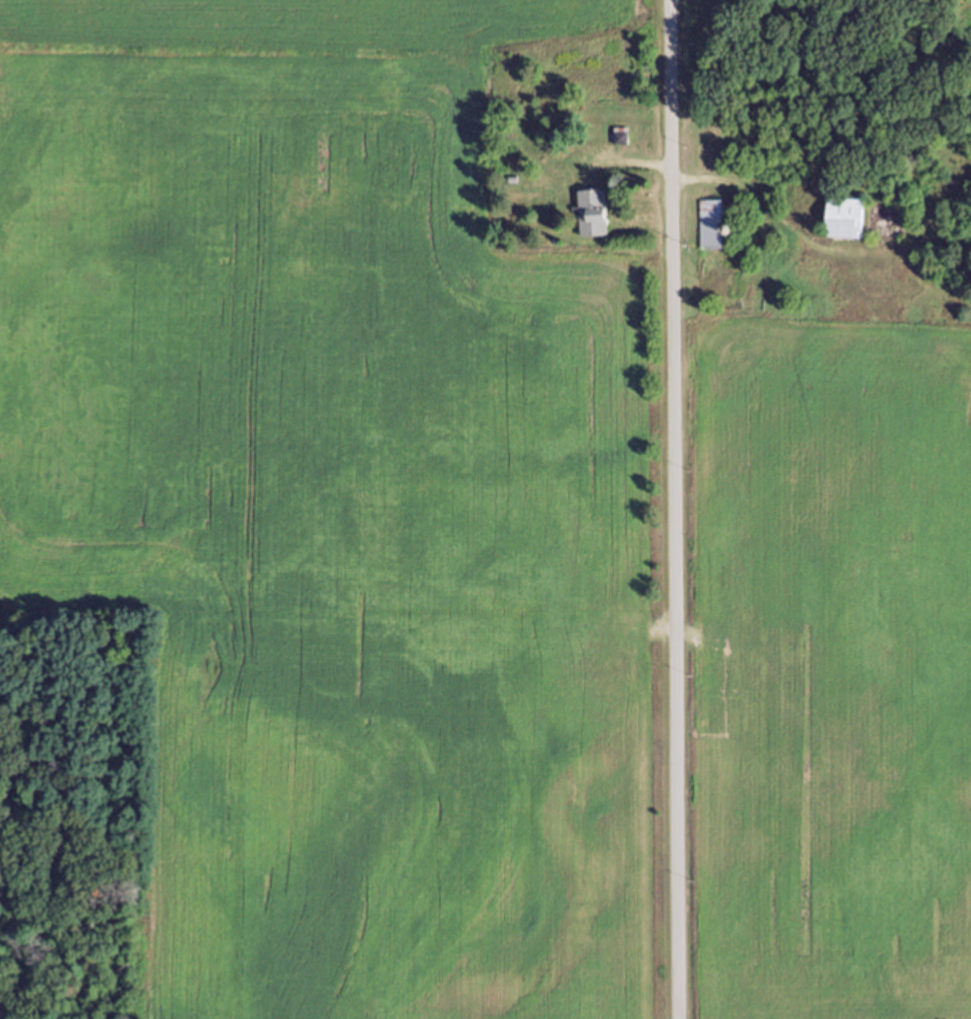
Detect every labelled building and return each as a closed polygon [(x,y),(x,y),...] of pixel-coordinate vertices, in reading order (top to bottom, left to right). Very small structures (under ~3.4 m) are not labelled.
[(584,198),(586,245),(615,244),(613,197),(584,198)] [(833,246),(869,246),(870,207),(833,206),(833,246)] [(732,257),(732,208),(706,208),(706,257),(732,257)]
